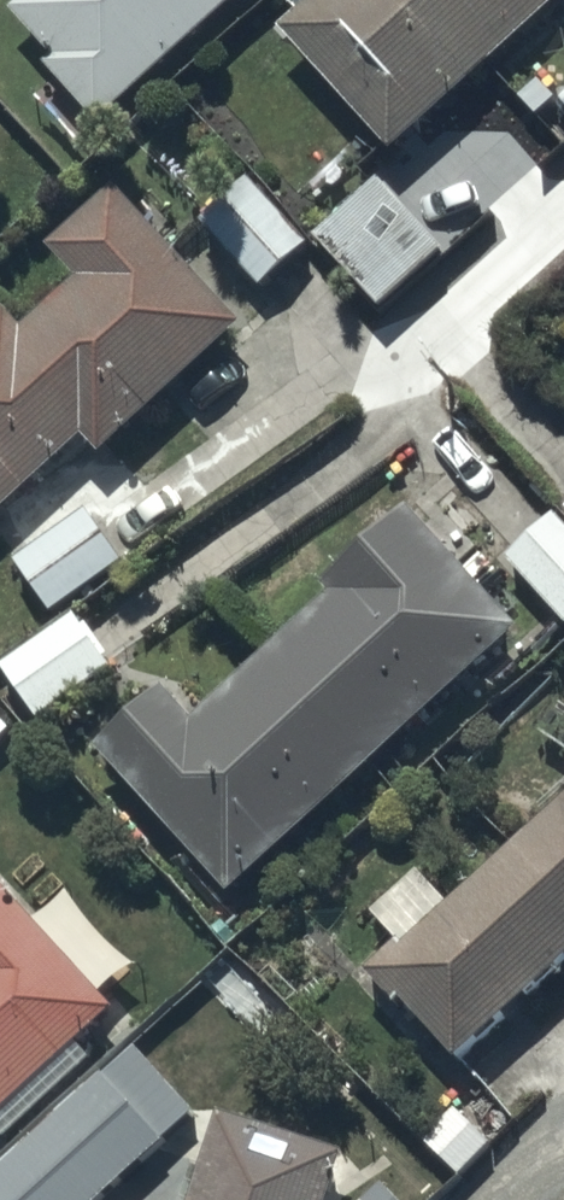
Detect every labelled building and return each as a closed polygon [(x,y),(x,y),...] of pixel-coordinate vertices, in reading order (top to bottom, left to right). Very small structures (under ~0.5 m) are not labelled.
[(283,45),(394,172),(563,22),(563,0),(334,0),(283,45)] [(252,192),(205,234),(263,301),(311,260),(252,192)] [(447,264),(383,192),(315,253),(380,325),(447,264)] [(88,456),(105,474),(246,346),(117,204),(53,261),(84,296),(29,347),(9,325),(0,333),(0,536),(88,456)] [(90,524),(16,574),(51,628),(126,578),(90,524)] [(166,705),(99,765),(231,913),(524,651),(414,528),(325,607),(332,615),(195,738),(166,705)] [(509,573),(563,637),(563,535),(559,529),(509,573)] [(73,626),(0,679),(38,732),(111,680),(73,626)] [(563,985),(563,823),(414,965),(405,956),(367,992),(398,1025),(403,1021),(461,1082),(563,985)] [(115,1028),(0,902),(0,1134),(115,1028)] [(0,1181),(0,1199),(120,1199),(170,1155),(108,1085),(0,1181)] [(201,1199),(339,1199),(347,1173),(220,1133),(201,1199)] [(386,1186),(371,1199),(398,1199),(386,1186)]
